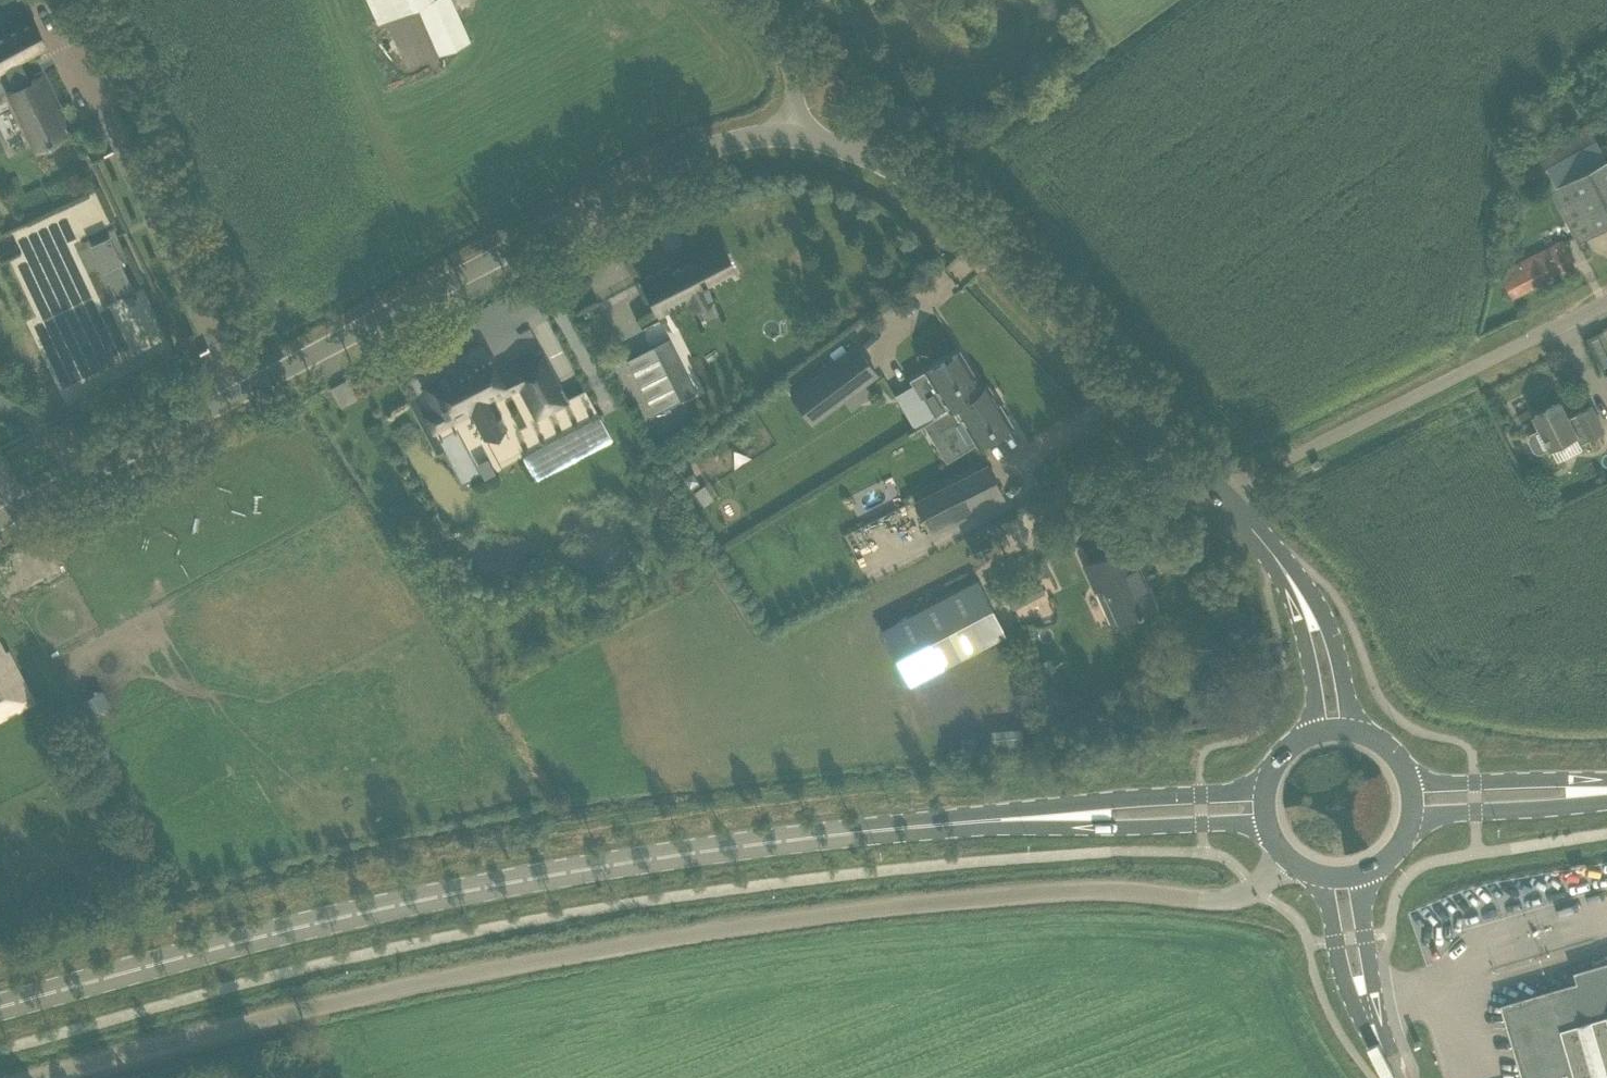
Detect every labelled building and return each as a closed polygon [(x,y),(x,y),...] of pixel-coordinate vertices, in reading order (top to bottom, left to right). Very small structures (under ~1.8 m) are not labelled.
[(379,22),(417,4),(427,0),(369,0),(379,22)] [(439,54),(469,40),(452,0),(427,0),(417,4),(439,54)] [(0,29),(0,93),(8,88),(37,147),(68,132),(40,73),(30,78),(19,55),(44,42),(31,15),(0,29)] [(1599,163),(1595,153),(1599,151),(1601,150),(1587,124),(1524,159),(1538,183),(1560,172),(1565,181),(1550,189),(1579,242),(1606,227),(1606,159),(1599,163)] [(1574,263),(1564,244),(1562,238),(1499,270),(1502,276),(1512,295),(1574,263)] [(669,265),(644,278),(652,294),(649,295),(658,311),(688,296),(693,306),(710,297),(706,289),(709,288),(708,285),(735,271),(719,240),(690,254),(691,255),(670,266),(669,265)] [(115,294),(132,286),(120,261),(103,269),(115,294)] [(598,311),(589,315),(597,332),(606,327),(598,311)] [(654,343),(627,357),(655,411),(682,397),(654,343)] [(876,373),(856,345),(790,394),(811,422),(876,373)] [(934,417),(982,388),(981,387),(958,349),(909,379),(920,398),(922,397),(934,417)] [(470,360),(423,385),(436,411),(425,417),(438,442),(458,432),(483,480),(600,418),(586,390),(564,402),(539,354),(512,368),(512,369),(499,376),(491,360),(475,369),(470,360)] [(981,387),(982,388),(934,417),(935,418),(933,419),(941,431),(955,423),(969,446),(976,441),(978,444),(1011,424),(987,384),(981,387)] [(1559,402),(1535,414),(1541,427),(1530,433),(1529,438),(1535,450),(1539,451),(1551,446),(1551,448),(1576,435),(1580,442),(1604,431),(1591,405),(1567,417),(1559,402)] [(1002,496),(987,464),(914,499),(930,531),(1002,496)] [(692,471),(684,476),(690,484),(697,480),(692,471)] [(1087,564),(1104,603),(1113,623),(1140,611),(1141,613),(1146,610),(1145,609),(1156,604),(1136,560),(1141,558),(1134,543),(1114,551),(1087,564)] [(1033,564),(1039,577),(1050,572),(1044,559),(1033,564)] [(1045,590),(1035,572),(1003,589),(1012,607),(1045,590)] [(881,629),(910,683),(1005,633),(977,579),(881,629)] [(31,700),(6,652),(3,654),(0,647),(0,716),(31,700)] [(1577,972),(1580,983),(1504,1005),(1525,1077),(1606,1077),(1606,963),(1577,972)]
